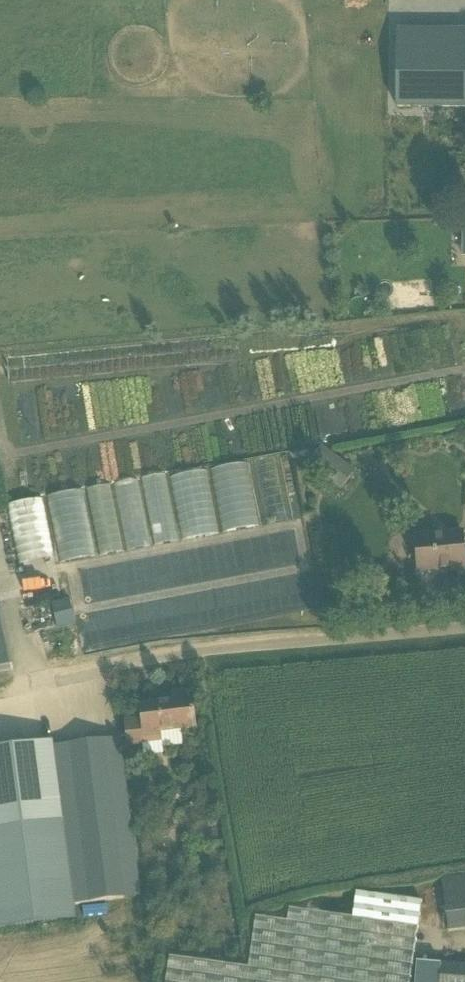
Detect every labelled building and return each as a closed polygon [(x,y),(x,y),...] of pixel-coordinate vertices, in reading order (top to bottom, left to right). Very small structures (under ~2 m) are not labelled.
[(396,107),(464,108),(464,30),(397,29),(396,107)] [(328,481),(343,462),(323,446),(308,465),(328,481)] [(256,527),(247,463),(210,468),(218,532),(256,527)] [(124,549),(216,535),(207,470),(166,476),(166,474),(114,482),(124,549)] [(83,490),(45,497),(57,564),(122,552),(110,485),(83,490)] [(6,505),(18,565),(54,557),(41,498),(6,505)] [(419,572),(436,570),(436,573),(464,571),(464,554),(463,533),(433,536),(433,539),(416,540),(419,572)] [(79,575),(85,601),(98,598),(92,572),(79,575)] [(76,625),(70,600),(52,604),(58,629),(76,625)] [(180,702),(141,706),(142,720),(126,722),(129,747),(163,743),(162,735),(196,730),(191,691),(179,692),(180,702)] [(120,738),(55,746),(76,905),(127,898),(115,804),(128,802),(120,738)] [(76,905),(55,746),(55,741),(0,749),(0,932),(78,921),(76,905)] [(185,808),(188,813),(194,813),(198,810),(199,805),(196,800),(190,799),(185,803),(185,808)] [(206,819),(208,827),(217,825),(216,817),(206,819)] [(452,931),(464,929),(464,875),(444,878),(452,931)] [(422,903),(357,893),(353,919),(290,910),(288,923),(256,918),(249,969),(170,958),(167,981),(411,981),(422,903)] [(150,919),(159,917),(157,909),(149,911),(150,919)] [(442,963),(440,981),(464,981),(464,965),(442,963)]
